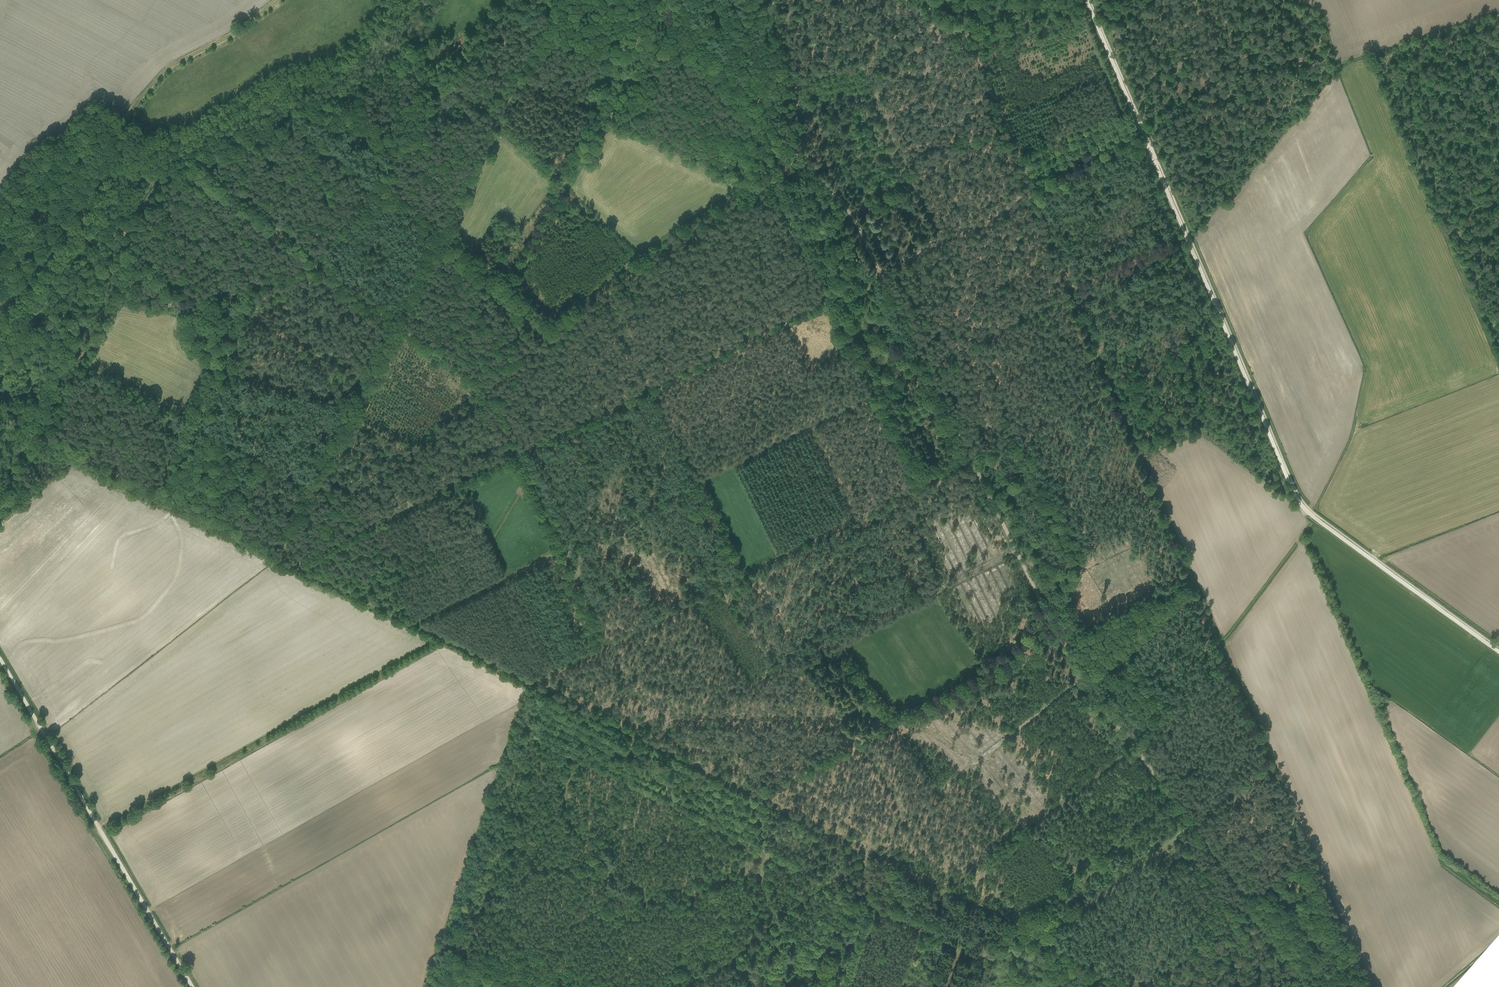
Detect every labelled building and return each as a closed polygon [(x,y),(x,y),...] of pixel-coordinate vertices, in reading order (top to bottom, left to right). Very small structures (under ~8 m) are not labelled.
[(569,287),(560,293),(565,300),(574,293),(569,287)]
